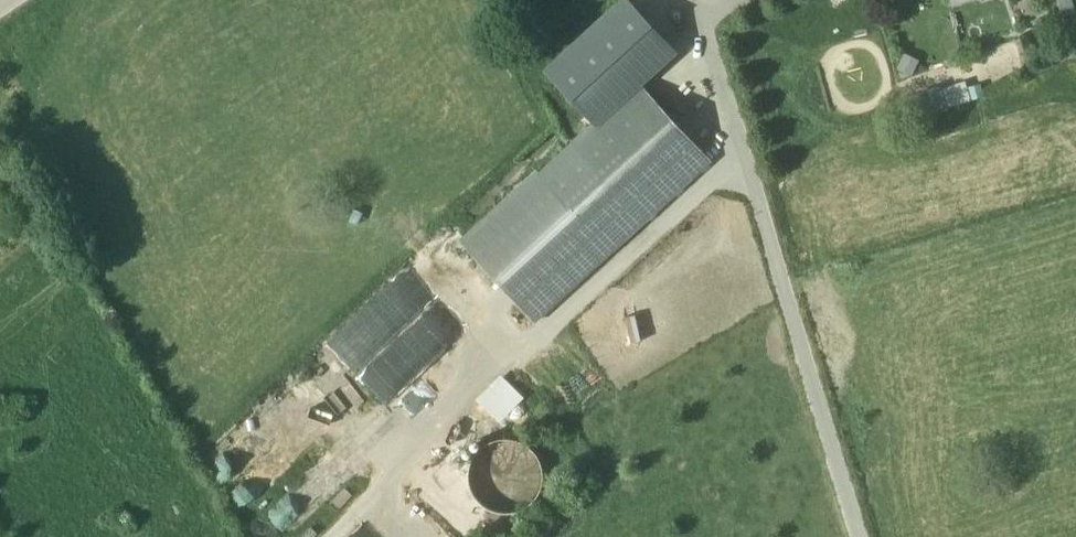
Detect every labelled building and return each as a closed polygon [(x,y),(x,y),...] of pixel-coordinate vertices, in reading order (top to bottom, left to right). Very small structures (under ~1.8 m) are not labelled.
[(627,6),(550,75),(595,124),(638,84),(645,91),(678,62),(627,6)] [(913,91),(919,114),(968,100),(962,78),(913,91)] [(539,175),(610,253),(709,161),(645,91),(638,84),(595,124),(539,175)] [(537,172),(462,242),(535,321),(610,253),(539,175),(537,172)] [(416,385),(380,407),(399,438),(435,416),(416,385)] [(305,415),(226,493),(243,510),(322,432),(305,415)] [(225,475),(262,440),(250,427),(213,462),(225,475)] [(346,536),(372,536),(360,524),(346,536)]
